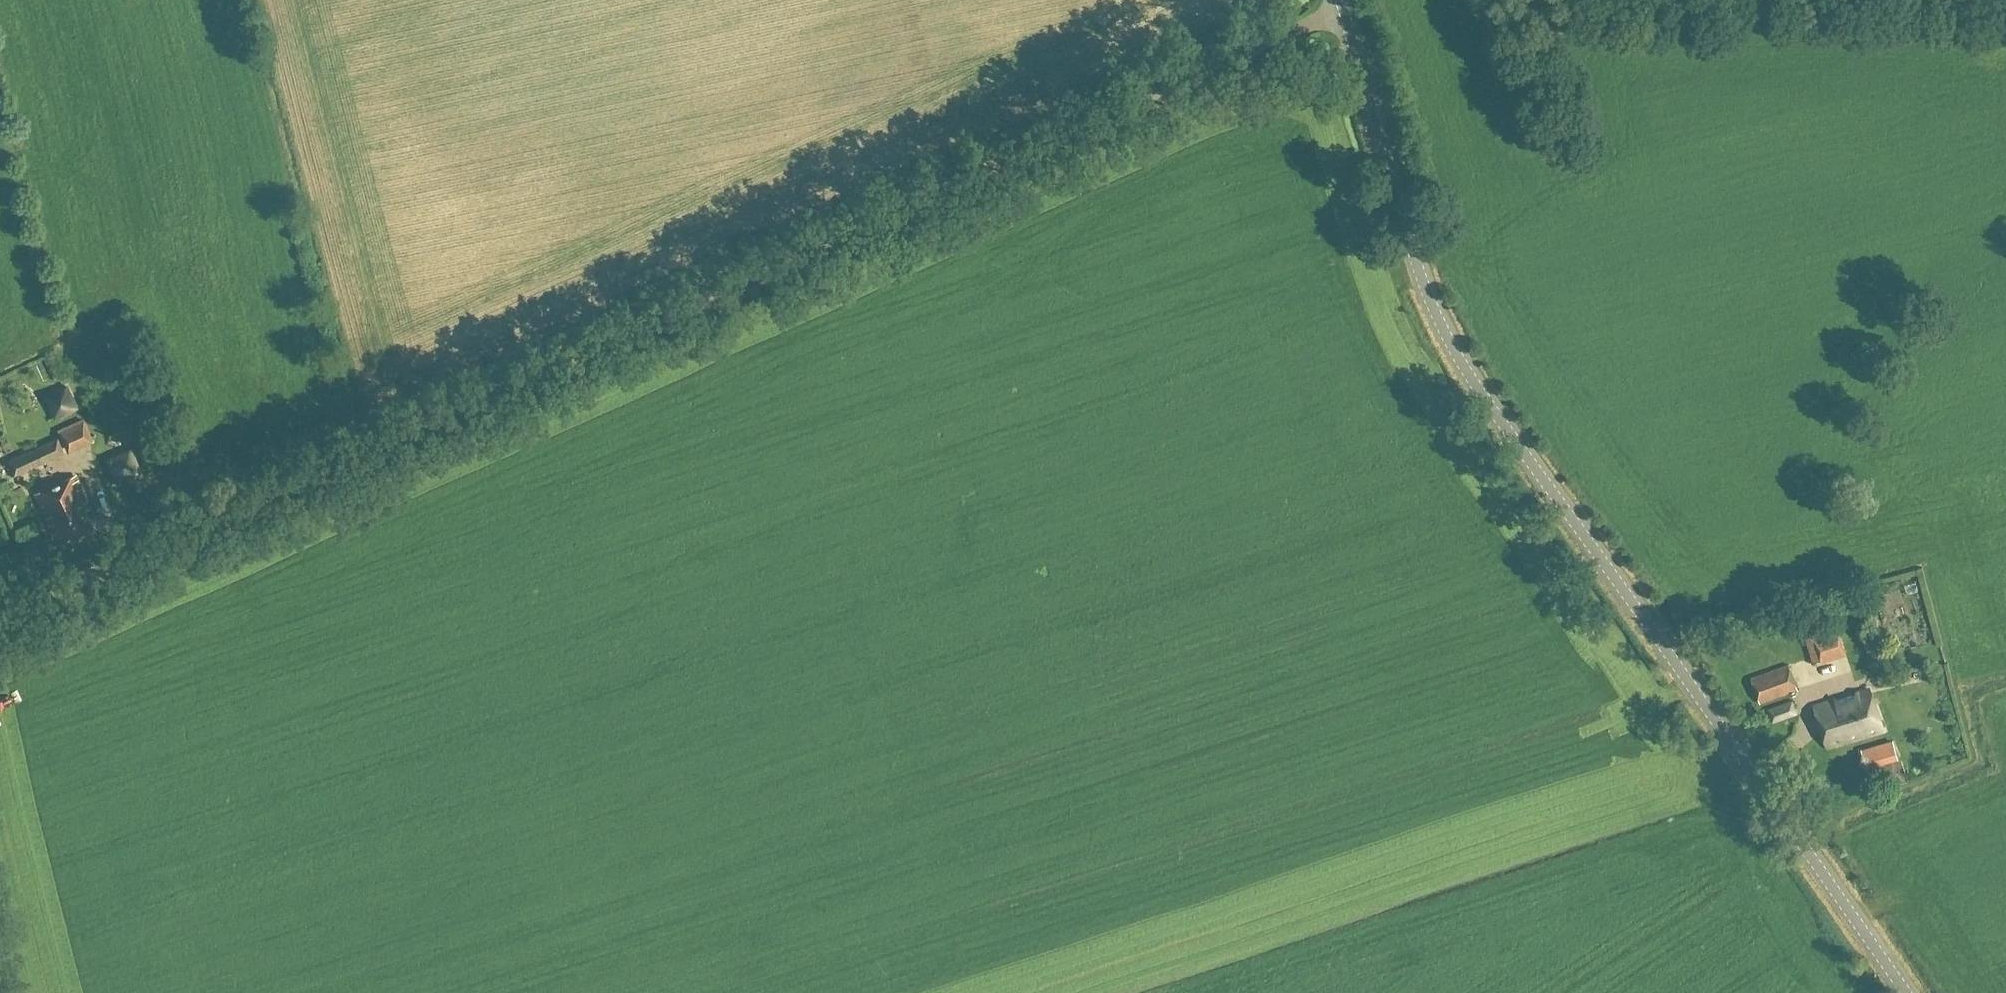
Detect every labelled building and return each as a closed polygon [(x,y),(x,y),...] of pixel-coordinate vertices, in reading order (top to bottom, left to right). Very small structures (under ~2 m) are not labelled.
[(56,417),(79,407),(70,384),(46,393),(56,417)] [(80,414),(54,423),(62,446),(88,437),(80,414)] [(58,437),(10,459),(16,473),(64,451),(58,437)] [(119,453),(107,457),(113,473),(126,469),(119,453)] [(77,475),(37,493),(60,543),(99,525),(77,475)] [(1817,660),(1833,659),(1832,640),(1816,641),(1817,660)] [(1761,703),(1799,689),(1790,663),(1752,676),(1761,703)] [(1871,686),(1815,705),(1828,746),(1885,727),(1871,686)] [(1793,700),(1769,708),(1773,719),(1797,712),(1793,700)] [(1900,757),(1894,739),(1862,748),(1867,766),(1900,757)]
